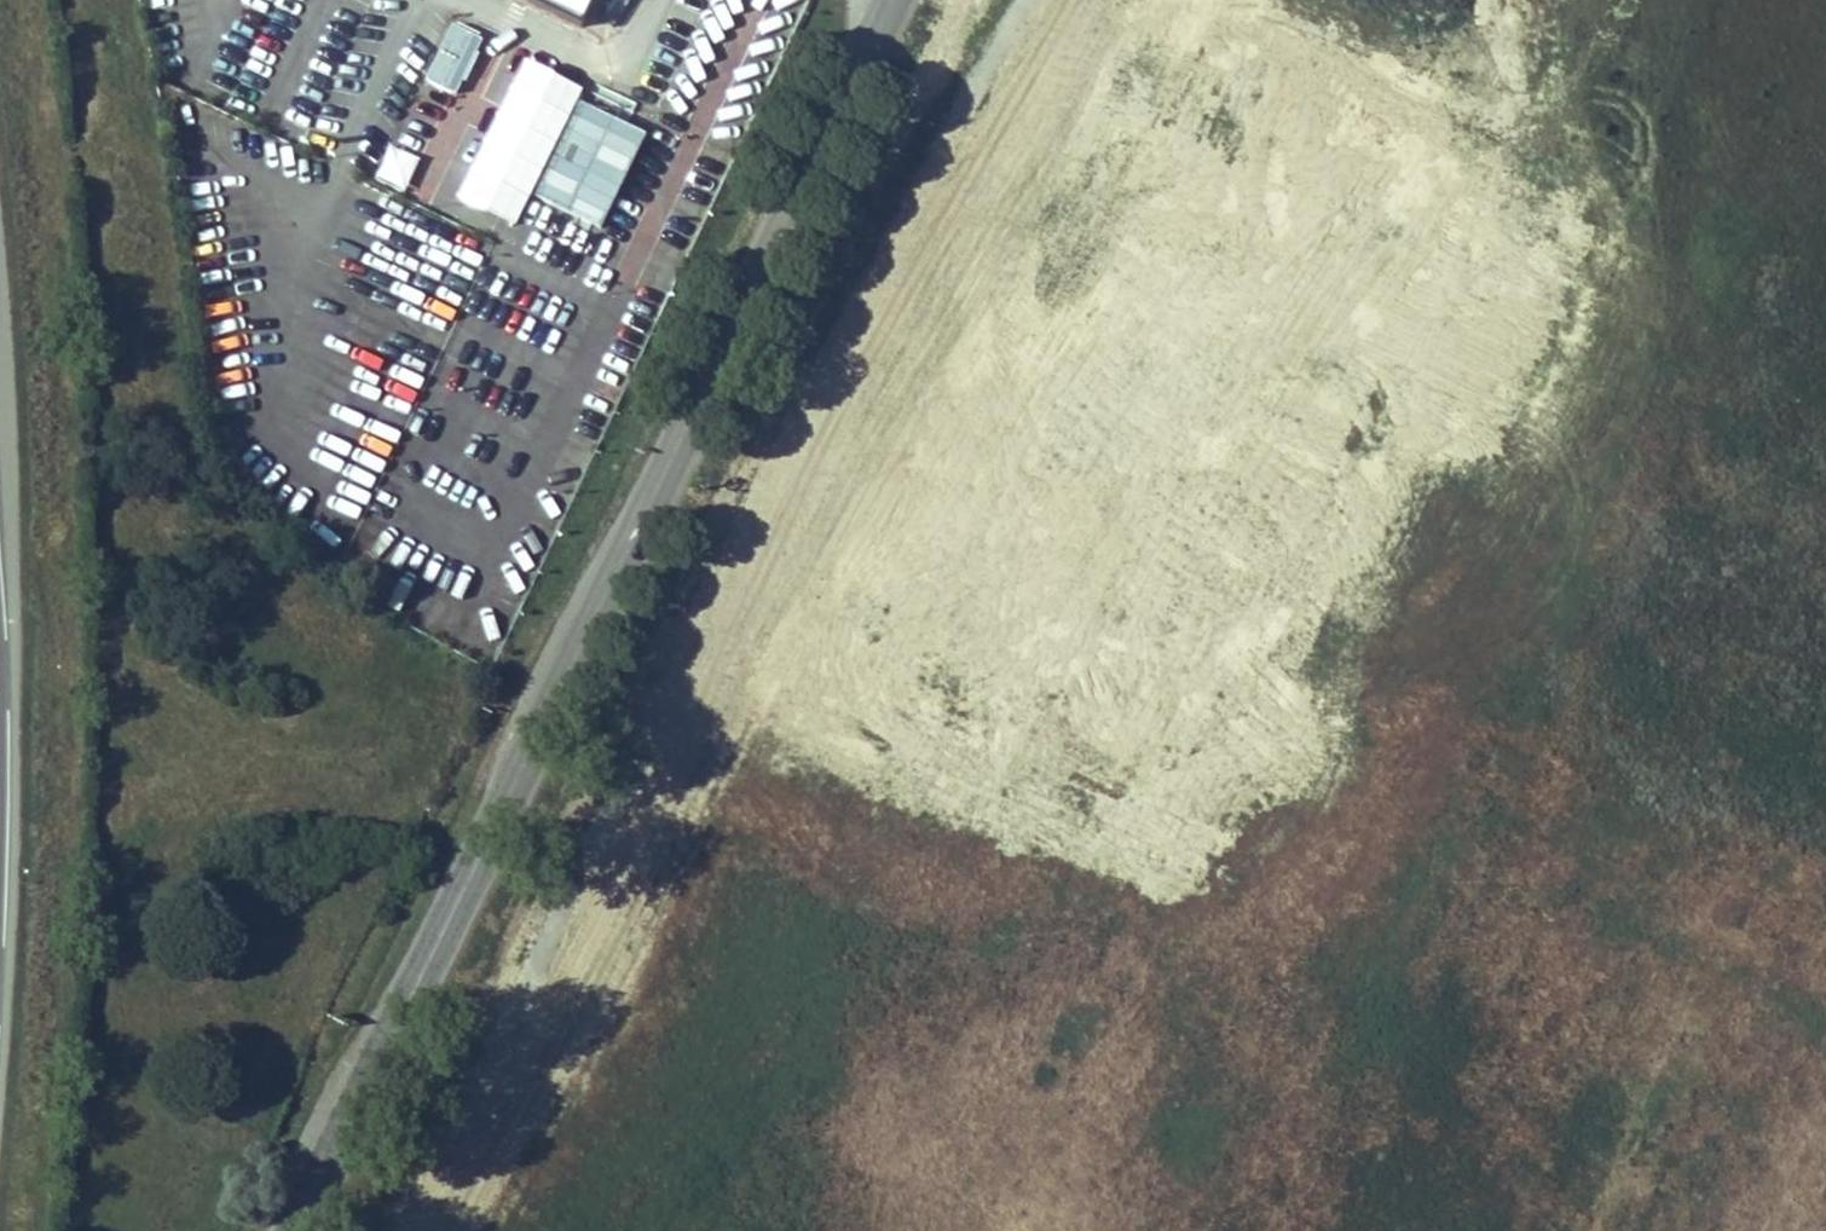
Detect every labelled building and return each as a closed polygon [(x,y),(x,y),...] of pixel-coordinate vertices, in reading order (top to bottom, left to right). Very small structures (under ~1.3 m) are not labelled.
[(581,27),(594,0),(525,0),(581,27)] [(688,127),(737,146),(796,0),(739,0),(688,127)] [(453,22),(425,81),(453,95),(481,35),(453,22)] [(424,150),(424,131),(389,131),(389,150),(424,150)]
